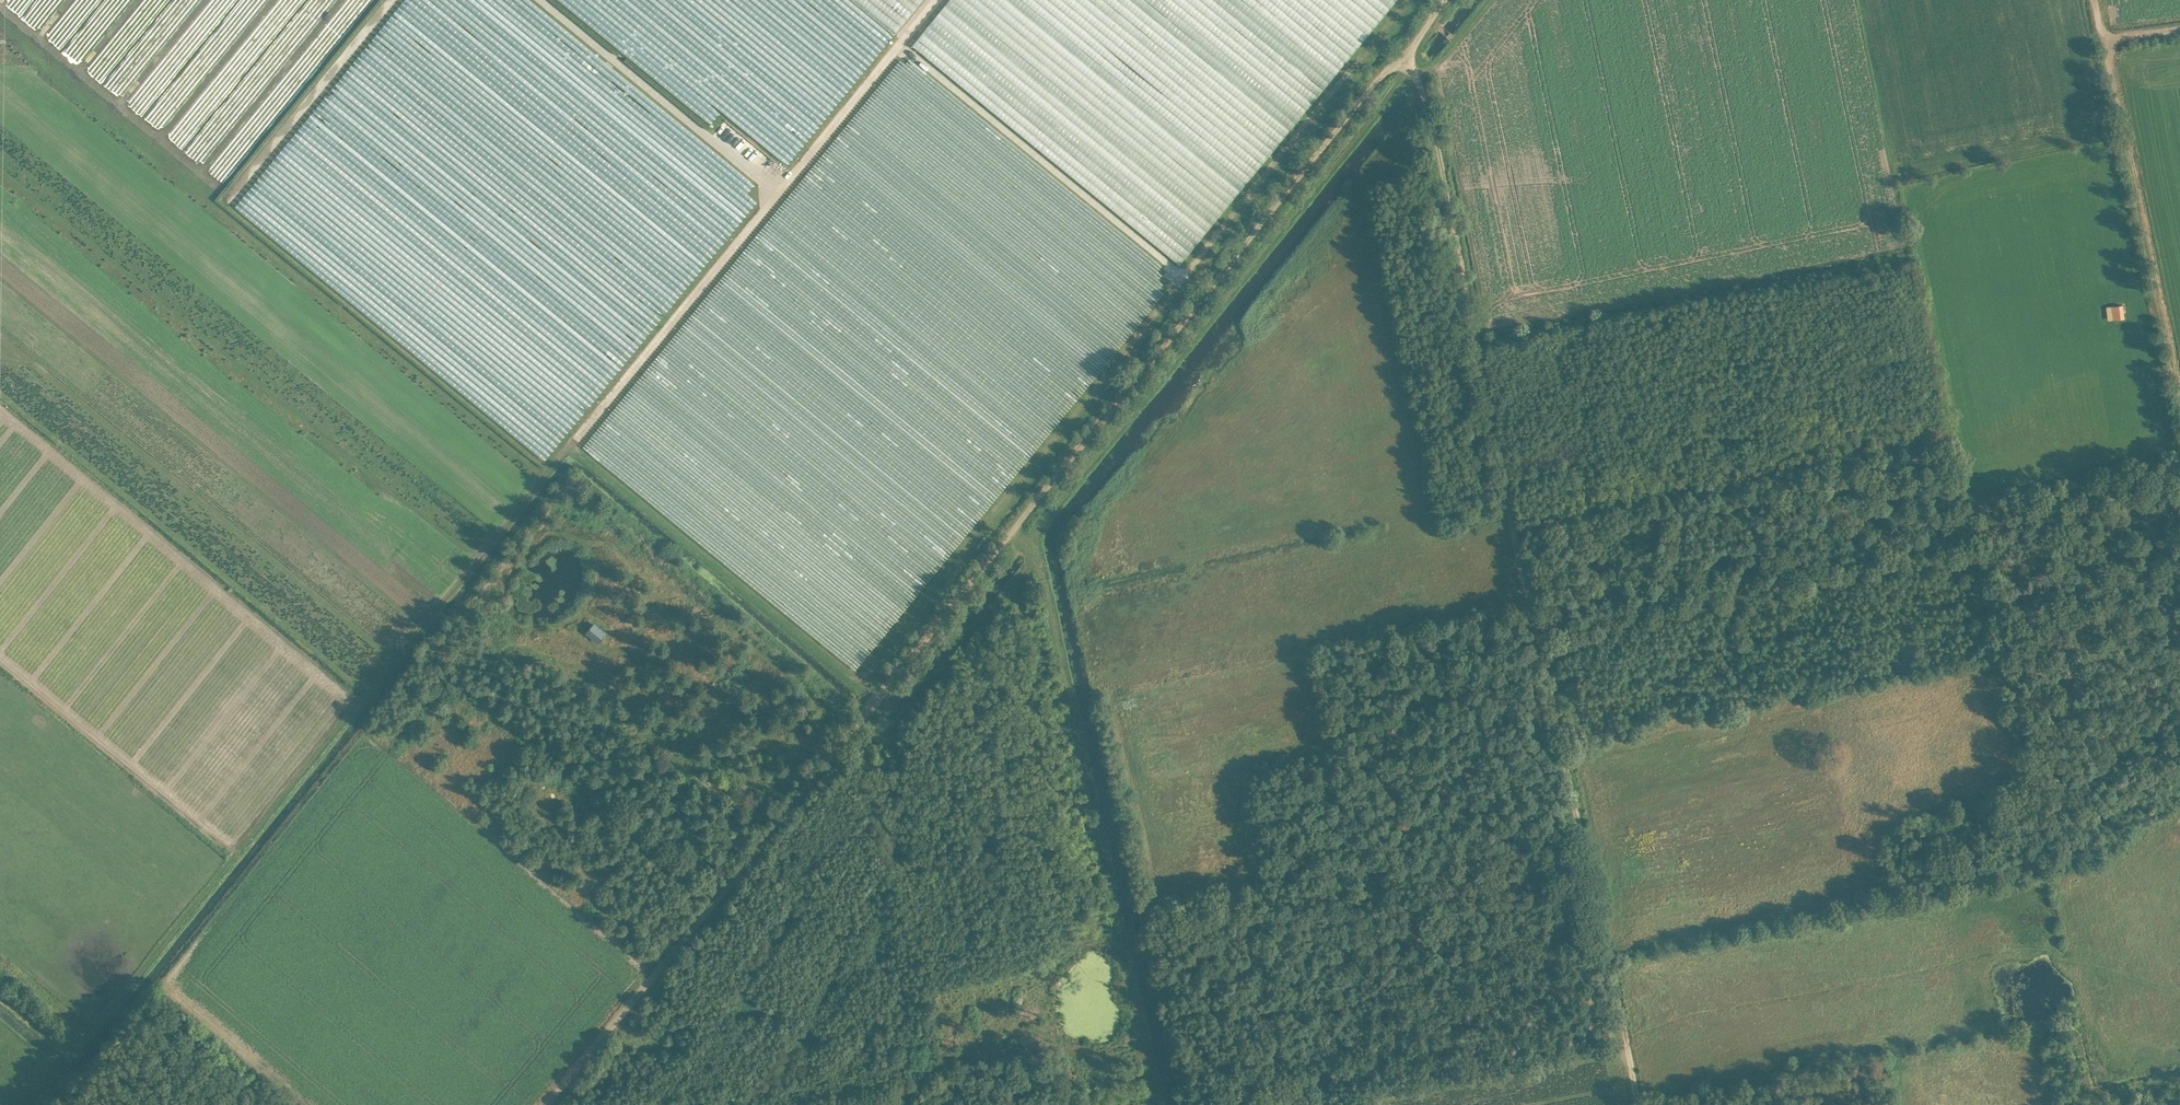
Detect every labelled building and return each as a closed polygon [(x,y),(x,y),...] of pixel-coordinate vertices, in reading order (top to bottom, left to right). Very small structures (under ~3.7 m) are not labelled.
[(2046,5),(2045,20),(2061,21),(2062,6),(2046,5)] [(310,89),(319,96),(330,82),(321,75),(310,89)] [(260,225),(265,230),(270,224),(265,219),(260,225)] [(2123,303),(2112,304),(2113,319),(2125,318),(2123,303)] [(594,624),(587,632),(598,641),(605,633),(594,624)]
